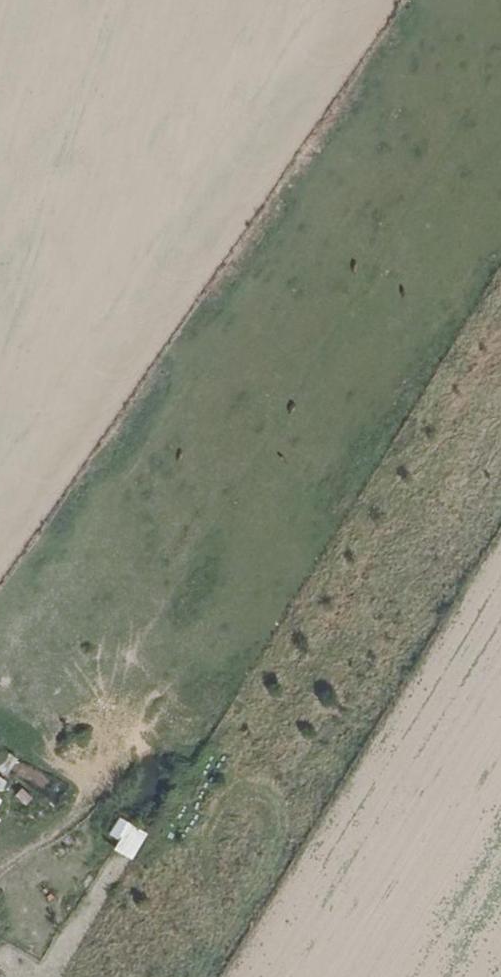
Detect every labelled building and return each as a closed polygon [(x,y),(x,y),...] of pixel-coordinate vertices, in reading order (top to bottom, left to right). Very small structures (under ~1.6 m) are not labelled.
[(10,782),(0,777),(0,801),(10,782)] [(137,857),(147,832),(118,819),(107,844),(137,857)]
